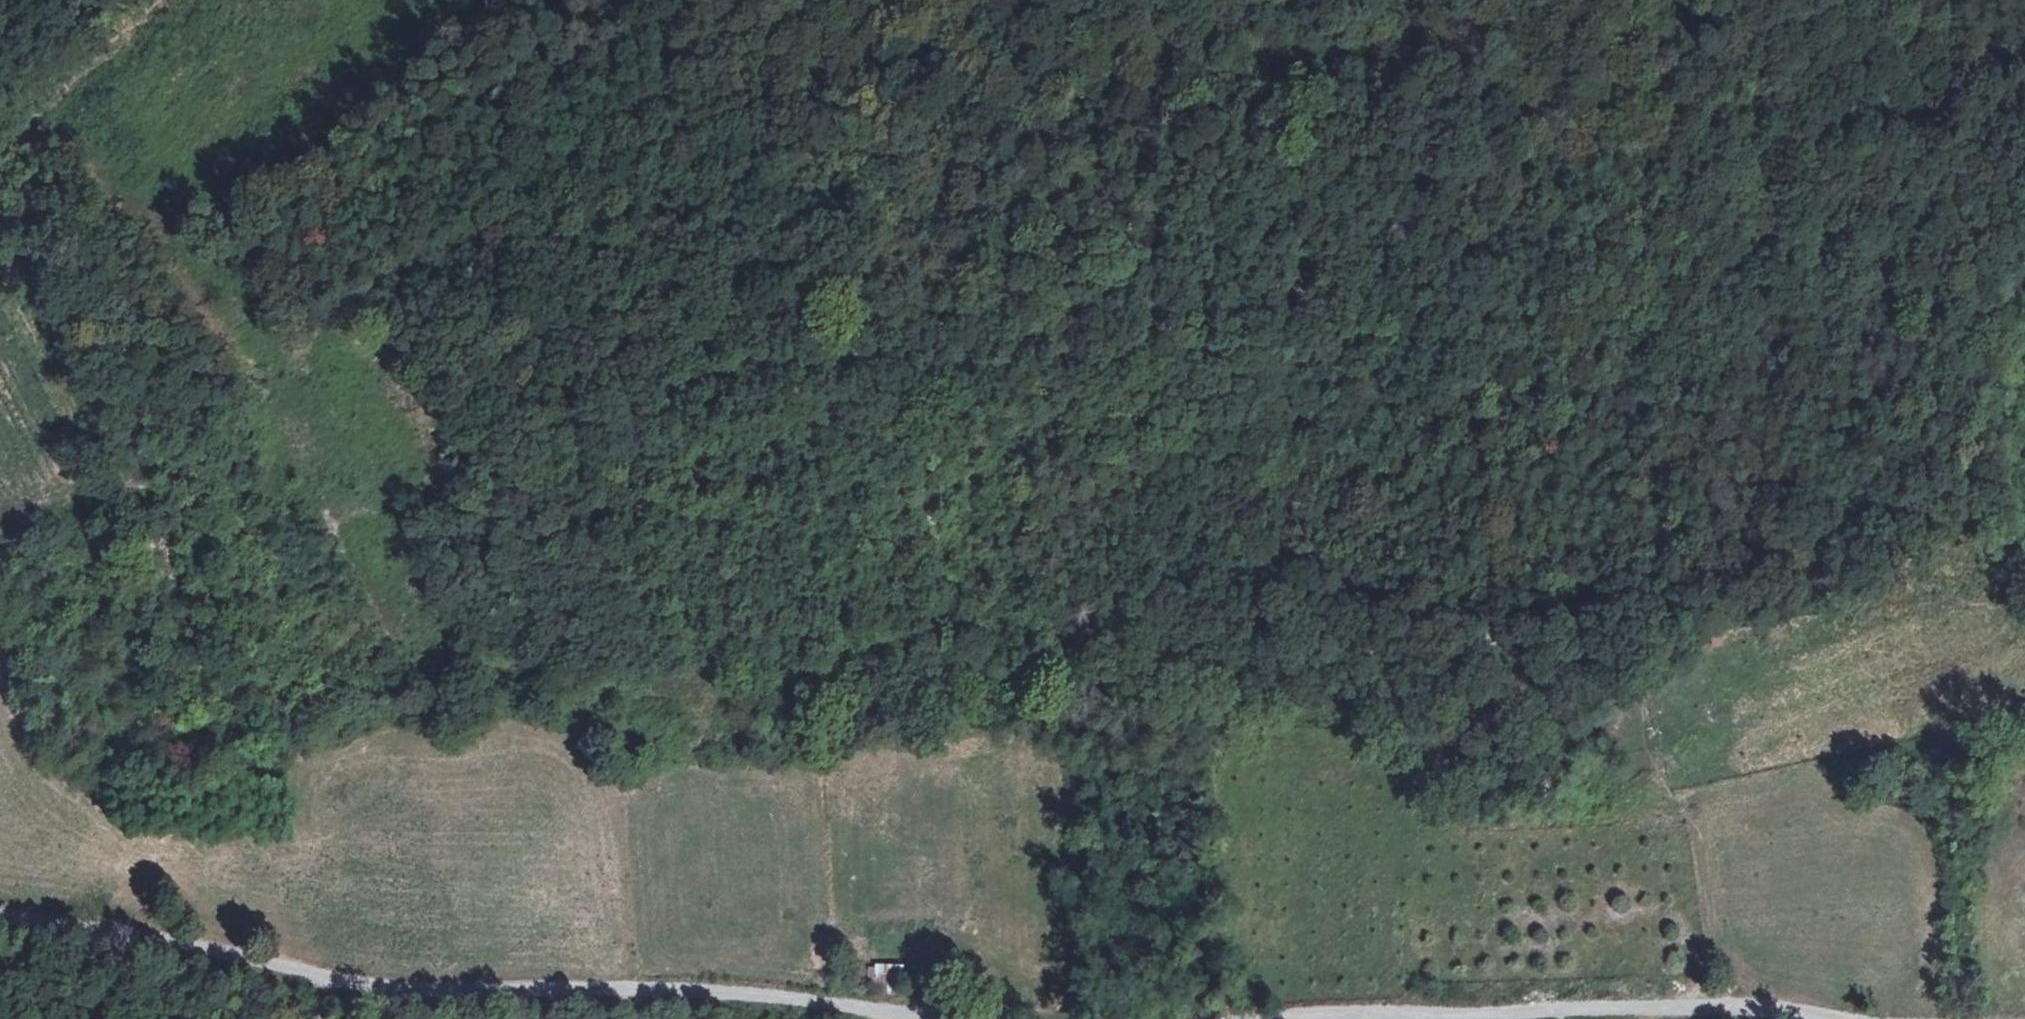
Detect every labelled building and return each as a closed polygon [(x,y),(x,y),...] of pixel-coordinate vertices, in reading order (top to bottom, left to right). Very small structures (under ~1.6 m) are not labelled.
[(1265,732),(1253,732),(1253,743),(1265,743),(1265,732)] [(906,964),(871,962),(870,985),(906,986),(906,964)]
